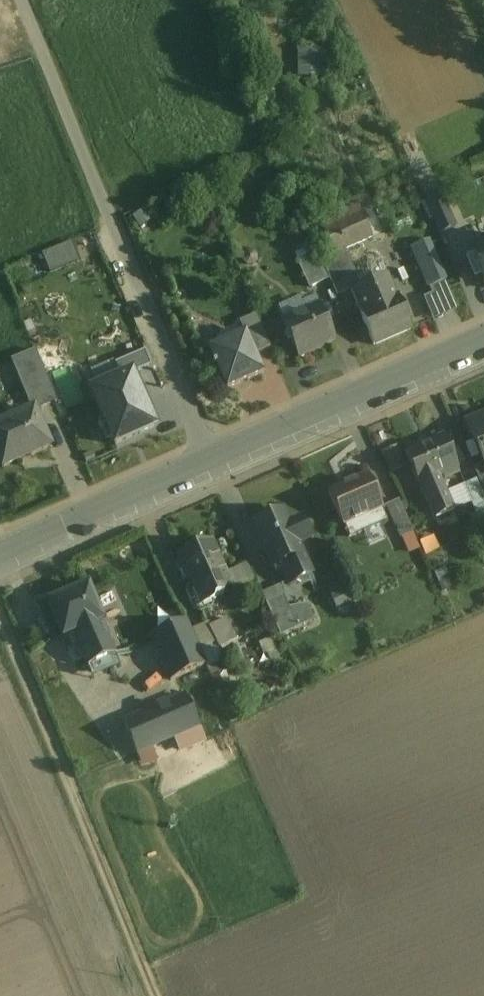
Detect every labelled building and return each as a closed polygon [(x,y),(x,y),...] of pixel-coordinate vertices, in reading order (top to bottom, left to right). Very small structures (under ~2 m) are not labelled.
[(320,53),(307,53),(307,69),(321,69),(320,53)] [(444,203),(428,210),(439,235),(455,228),(444,203)] [(357,208),(320,224),(334,256),(371,239),(357,208)] [(430,242),(411,250),(428,290),(429,289),(445,282),(447,282),(430,242)] [(468,251),(471,258),(466,260),(474,279),(481,277),(483,285),(483,244),(468,251)] [(355,283),(343,257),(322,266),(333,293),(355,283)] [(323,282),(311,258),(297,264),(309,289),(323,282)] [(396,299),(386,276),(350,292),(360,315),(359,315),(373,346),(410,330),(397,299),(396,299)] [(432,296),(424,299),(434,322),(458,312),(445,282),(429,289),(432,296)] [(318,309),(282,325),(298,360),(322,349),(321,347),(333,342),(318,309)] [(245,334),(255,356),(271,349),(256,316),(239,324),(244,334),(245,334)] [(245,334),(244,334),(208,350),(227,392),(264,375),(255,356),(245,334)] [(115,365),(121,378),(132,373),(133,375),(151,367),(145,353),(115,365)] [(37,355),(13,365),(34,415),(58,405),(37,355)] [(121,378),(91,391),(115,447),(157,428),(133,375),(132,373),(121,378)] [(0,433),(0,470),(4,479),(55,456),(37,416),(0,433)] [(466,427),(483,465),(483,467),(483,419),(466,427)] [(443,439),(405,457),(418,487),(419,487),(434,521),(453,513),(438,479),(457,470),(443,439)] [(472,470),(483,495),(483,494),(483,467),(483,465),(472,470)] [(366,478),(328,494),(343,528),(350,524),(356,536),(386,523),(366,478)] [(462,488),(472,509),(473,509),(477,517),(483,514),(483,503),(475,482),(462,488)] [(398,502),(385,508),(399,540),(412,534),(398,502)] [(310,575),(282,513),(252,527),(266,558),(274,554),(288,585),(310,575)] [(211,545),(177,559),(190,589),(185,591),(193,610),(197,611),(212,604),(213,601),(222,597),(224,593),(217,577),(224,575),(211,545)] [(87,589),(48,606),(62,640),(72,636),(87,669),(114,657),(100,624),(102,623),(87,589)] [(345,593),(330,600),(335,611),(350,604),(345,593)] [(282,597),(265,605),(279,638),(297,630),(282,597)] [(196,629),(203,646),(216,640),(220,650),(239,642),(228,616),(196,629)] [(185,622),(150,638),(170,682),(175,680),(193,672),(205,667),(185,622)] [(193,672),(175,680),(179,689),(187,688),(197,684),(193,672)] [(185,698),(123,726),(136,755),(198,728),(185,698)]
